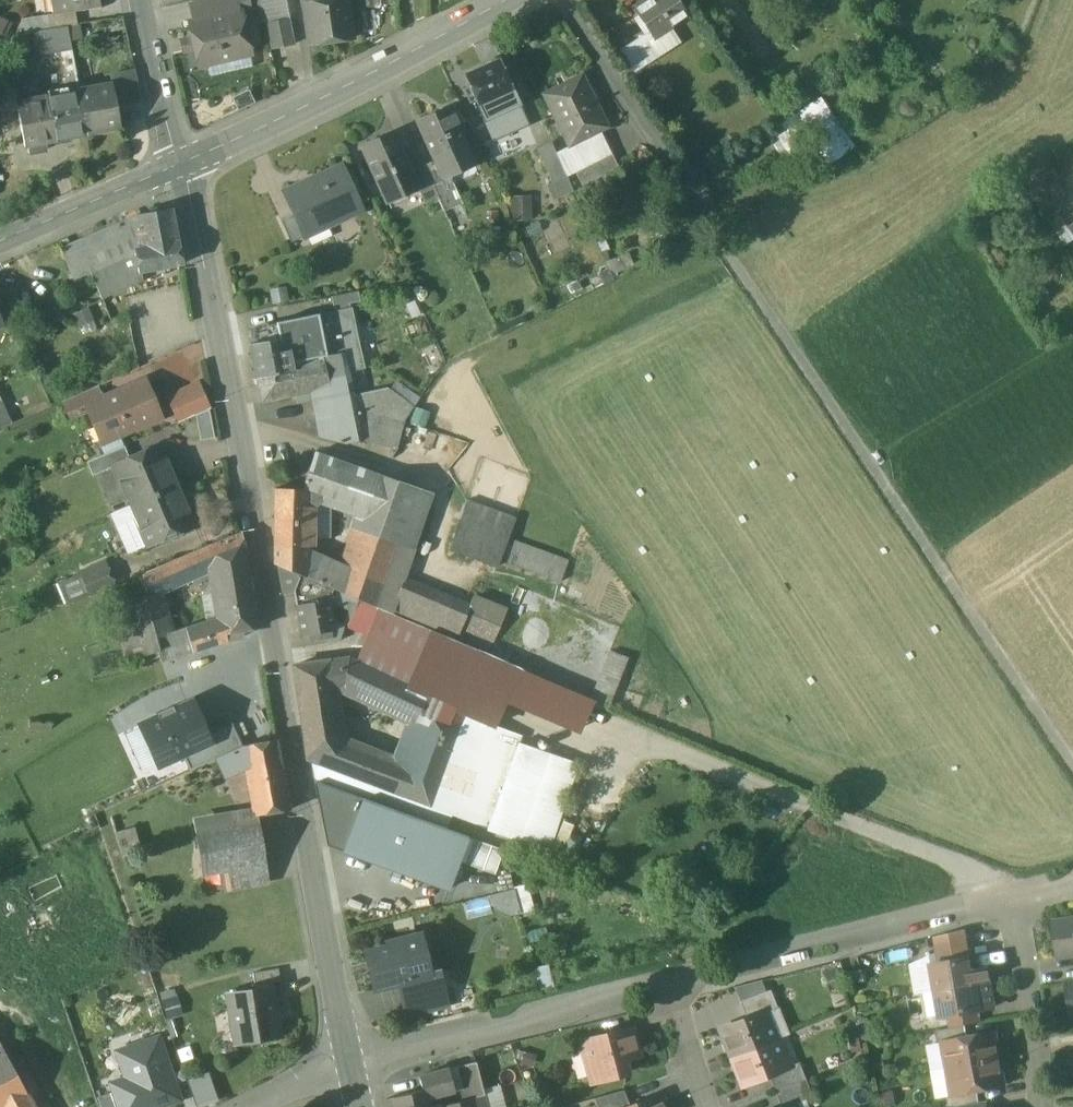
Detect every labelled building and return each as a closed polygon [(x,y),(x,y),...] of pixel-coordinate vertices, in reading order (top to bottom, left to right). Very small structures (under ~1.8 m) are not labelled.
[(53,14),(53,16),(76,12),(101,8),(99,0),(51,0),(53,14)] [(192,1),(197,22),(241,13),(241,14),(251,12),(248,0),(198,0),(192,1)] [(267,24),(290,19),(286,0),(262,0),(267,24)] [(306,4),(311,45),(352,39),(347,0),(334,0),(306,4)] [(675,0),(647,0),(632,10),(652,39),(686,16),(675,0)] [(76,12),(53,16),(53,14),(21,18),(24,33),(67,27),(78,25),(76,12)] [(197,22),(191,24),(200,66),(250,54),(241,14),(241,13),(197,22)] [(267,24),(266,24),(271,49),(295,44),(290,19),(267,24)] [(24,33),(14,35),(16,65),(17,87),(38,86),(35,53),(59,52),(70,93),(80,92),(75,75),(68,51),(67,27),(24,33)] [(646,64),(631,42),(619,51),(633,73),(646,64)] [(83,73),(77,48),(68,51),(75,75),(83,73)] [(499,60),(464,77),(469,88),(463,90),(469,103),(475,101),(494,142),(513,134),(504,114),(520,106),(499,60)] [(16,65),(1,66),(2,90),(17,89),(17,87),(16,65)] [(142,101),(134,68),(110,73),(113,86),(117,106),(142,101)] [(606,128),(581,77),(544,95),(570,146),(600,131),(606,128)] [(38,86),(17,87),(17,89),(17,104),(39,99),(38,86)] [(113,86),(80,92),(88,135),(121,128),(117,106),(113,86)] [(70,93),(62,95),(39,99),(17,104),(25,147),(28,147),(45,143),(88,135),(80,92),(70,93)] [(249,92),(237,97),(240,104),(252,99),(249,92)] [(447,106),(416,121),(431,155),(463,141),(447,106)] [(823,121),(804,132),(827,167),(855,148),(833,115),(823,121)] [(412,171),(393,130),(361,144),(365,155),(373,171),(384,194),(397,188),(400,194),(418,186),(419,186),(412,171)] [(570,146),(556,153),(565,173),(573,169),(579,166),(606,153),(610,151),(600,131),(570,146)] [(463,141),(431,155),(434,161),(440,175),(442,174),(472,160),(463,141)] [(45,143),(28,147),(29,154),(47,150),(45,143)] [(551,143),(537,149),(551,179),(565,173),(556,153),(551,143)] [(618,169),(610,151),(606,153),(614,171),(618,169)] [(606,153),(579,166),(588,183),(614,171),(606,153)] [(373,171),(365,155),(358,158),(366,175),(373,171)] [(442,174),(440,175),(434,161),(423,166),(437,196),(443,211),(462,203),(456,190),(451,193),(442,174)] [(437,196),(423,166),(412,171),(419,186),(418,186),(425,201),(437,196)] [(579,166),(573,169),(582,187),(588,183),(579,166)] [(341,167),(283,193),(293,215),(304,238),(327,228),(324,220),(358,205),(341,167)] [(1043,172),(1026,182),(1035,195),(1051,185),(1043,172)] [(1019,182),(1006,190),(1012,199),(1025,191),(1019,182)] [(511,219),(532,218),(531,193),(510,194),(511,219)] [(172,209),(138,215),(143,247),(138,248),(135,249),(136,251),(139,272),(141,272),(182,264),(177,236),(172,209)] [(138,215),(126,220),(133,236),(138,248),(143,247),(138,215)] [(293,215),(280,221),(291,244),(304,238),(293,215)] [(87,236),(60,247),(74,279),(91,272),(91,271),(100,267),(136,251),(135,249),(138,248),(133,236),(126,220),(87,236)] [(100,267),(91,271),(91,272),(102,297),(142,279),(141,272),(139,272),(136,251),(100,267)] [(362,291),(336,296),(339,313),(354,309),(354,303),(364,301),(362,291)] [(89,307),(74,311),(80,332),(94,328),(89,307)] [(339,313),(317,316),(324,357),(346,354),(350,370),(364,368),(358,336),(354,309),(339,313)] [(280,324),(283,338),(284,338),(289,364),(324,357),(317,316),(280,324)] [(283,338),(249,345),(256,378),(291,372),(289,364),(284,338),(283,338)] [(196,346),(147,358),(151,376),(200,363),(196,346)] [(346,354),(324,357),(330,391),(310,394),(319,436),(349,444),(363,440),(358,414),(403,426),(404,421),(414,407),(389,390),(354,395),(350,370),(346,354)] [(291,372),(256,378),(260,403),(310,394),(330,391),(324,357),(289,364),(291,372)] [(175,386),(190,380),(185,367),(170,373),(175,386)] [(99,401),(88,406),(89,409),(96,426),(102,424),(109,439),(159,417),(144,382),(99,401)] [(199,384),(170,397),(180,422),(196,415),(209,410),(210,409),(199,384)] [(93,389),(65,401),(72,417),(89,409),(88,406),(99,401),(93,389)] [(0,401),(0,429),(11,424),(1,400),(0,401)] [(209,410),(196,415),(201,441),(215,438),(209,410)] [(403,426),(358,414),(363,440),(397,449),(403,426)] [(130,458),(114,465),(114,467),(131,505),(175,486),(170,474),(172,473),(160,445),(130,458)] [(125,446),(87,462),(93,476),(114,467),(114,465),(130,458),(125,446)] [(380,478),(313,454),(305,482),(319,487),(317,496),(322,499),(367,515),(380,478)] [(428,493),(381,477),(381,478),(380,478),(367,515),(356,548),(391,561),(407,564),(430,501),(428,493)] [(319,487),(305,482),(304,488),(309,489),(311,492),(310,506),(315,507),(322,499),(317,496),(319,487)] [(175,486),(131,505),(136,518),(148,546),(194,525),(182,497),(180,498),(175,486)] [(304,488),(303,489),(276,490),(274,547),(307,546),(314,546),(315,507),(310,506),(311,492),(309,489),(304,488)] [(508,540),(508,538),(516,519),(467,501),(460,520),(449,550),(467,557),(497,568),(500,561),(508,540)] [(136,518),(120,525),(132,552),(148,546),(136,518)] [(242,534),(139,577),(148,596),(149,597),(161,591),(191,577),(212,561),(245,555),(242,534)] [(568,562),(508,540),(500,561),(560,583),(568,562)] [(307,546),(274,547),(274,564),(278,566),(295,573),(295,563),(307,563),(307,562),(307,546)] [(391,561),(356,548),(349,568),(340,592),(358,600),(373,607),(391,561)] [(187,632),(186,632),(193,651),(225,641),(242,638),(242,631),(258,628),(245,555),(212,561),(217,594),(221,621),(206,626),(187,632)] [(330,560),(307,562),(307,563),(295,563),(295,573),(300,575),(321,584),(332,560),(330,560)] [(349,568),(332,560),(321,584),(333,589),(340,592),(349,568)] [(466,615),(398,588),(407,564),(391,561),(373,607),(451,640),(455,641),(460,628),(466,615)] [(115,587),(104,563),(80,573),(80,574),(89,596),(90,598),(115,587)] [(295,573),(278,566),(283,594),(294,592),(293,591),(300,575),(295,573)] [(80,574),(60,583),(69,604),(89,596),(80,574)] [(321,584),(300,575),(293,591),(294,592),(296,606),(328,600),(333,589),(321,584)] [(161,591),(149,597),(148,596),(144,596),(156,637),(172,632),(161,591)] [(505,604),(477,592),(474,599),(502,611),(505,604)] [(217,594),(202,596),(206,626),(221,621),(217,594)] [(144,596),(113,604),(128,659),(137,656),(149,653),(159,651),(160,651),(156,637),(144,596)] [(474,599),(473,599),(466,615),(460,628),(493,642),(506,612),(502,611),(474,599)] [(328,600),(296,606),(302,636),(317,633),(318,639),(331,637),(330,631),(334,630),(328,600)] [(373,607),(358,600),(346,627),(366,636),(378,609),(373,607)] [(451,640),(378,609),(366,636),(354,663),(427,696),(451,640)] [(172,632),(156,637),(160,651),(159,651),(161,658),(162,661),(193,651),(186,632),(187,632),(186,627),(172,632)] [(455,641),(451,640),(427,696),(422,707),(425,709),(457,724),(461,714),(492,726),(502,701),(516,668),(455,641)] [(159,651),(149,653),(150,661),(151,661),(161,658),(159,651)] [(149,653),(137,656),(140,666),(151,663),(151,661),(150,661),(149,653)] [(611,653),(591,700),(608,707),(628,659),(611,653)] [(354,663),(346,659),(325,662),(359,678),(354,694),(419,725),(425,709),(422,707),(427,696),(354,663)] [(325,662),(293,666),(301,718),(336,713),(332,690),(341,688),(354,694),(359,678),(325,662)] [(516,668),(502,701),(578,732),(591,699),(516,668)] [(182,755),(210,742),(207,735),(192,703),(175,711),(173,706),(156,714),(158,719),(140,727),(159,766),(182,755)] [(419,725),(405,767),(441,781),(458,724),(457,724),(425,709),(419,725)] [(336,713),(301,718),(304,737),(326,738),(340,744),(336,713)] [(492,726),(461,714),(457,724),(458,724),(441,781),(431,807),(452,814),(486,829),(496,801),(519,742),(521,736),(492,726)] [(182,755),(190,771),(216,759),(243,747),(232,723),(207,735),(210,742),(182,755)] [(441,781),(405,767),(340,744),(326,738),(304,737),(307,760),(428,805),(431,807),(441,781)] [(277,740),(245,746),(249,766),(257,815),(289,810),(277,740)] [(580,764),(519,742),(496,801),(486,829),(547,851),(580,764)] [(243,747),(216,759),(224,777),(249,766),(245,746),(243,747)] [(307,760),(314,780),(447,829),(452,814),(431,807),(428,805),(307,760)] [(185,774),(179,776),(182,782),(188,780),(185,774)] [(330,846),(343,852),(362,798),(314,780),(330,846)] [(447,829),(362,798),(343,852),(449,890),(459,862),(468,836),(447,829)] [(259,822),(196,833),(203,874),(219,871),(266,863),(259,822)] [(134,829),(116,834),(122,853),(140,848),(134,829)] [(495,875),(504,849),(468,836),(459,862),(495,875)] [(266,863),(219,871),(222,890),(269,882),(266,863)] [(510,917),(522,914),(515,890),(489,896),(491,905),(510,917)] [(1054,924),(1059,959),(1072,957),(1072,921),(1054,924)] [(419,935),(387,943),(388,947),(371,952),(376,969),(370,970),(375,990),(399,984),(430,976),(429,974),(419,935)] [(966,946),(939,951),(941,964),(968,959),(966,946)] [(941,964),(932,966),(936,991),(991,981),(989,969),(970,973),(968,959),(941,964)] [(279,969),(253,973),(255,986),(281,982),(279,969)] [(860,970),(844,975),(846,985),(863,981),(860,970)] [(430,976),(399,984),(407,1015),(447,1005),(438,972),(429,974),(430,976)] [(991,981),(936,991),(941,1017),(950,1015),(977,1011),(995,1007),(991,981)] [(272,988),(228,995),(236,1044),(280,1036),(272,988)] [(770,991),(740,1002),(746,1019),(764,1012),(765,1013),(777,1009),(770,991)] [(161,995),(165,1015),(180,1012),(177,993),(161,995)] [(977,1011),(950,1015),(952,1028),(966,1026),(979,1023),(977,1011)] [(746,1019),(720,1030),(731,1058),(775,1040),(765,1013),(764,1012),(746,1019)] [(952,1028),(936,1031),(938,1045),(944,1044),(944,1043),(968,1039),(966,1026),(952,1028)] [(632,1029),(582,1042),(593,1083),(626,1075),(623,1062),(639,1057),(632,1029)] [(968,1039),(944,1043),(944,1044),(949,1069),(999,1060),(994,1034),(968,1039)] [(180,1101),(159,1040),(124,1052),(133,1077),(113,1084),(115,1092),(120,1106),(161,1106),(180,1101)] [(775,1040),(731,1058),(742,1087),(769,1077),(787,1069),(787,1068),(775,1040)] [(11,1064),(0,1042),(0,1070),(11,1064)] [(999,1060),(949,1069),(954,1094),(954,1095),(978,1091),(1004,1086),(999,1060)] [(476,1063),(457,1068),(462,1088),(466,1100),(484,1096),(476,1063)] [(0,1070),(0,1106),(6,1106),(27,1093),(11,1064),(0,1070)] [(787,1069),(769,1077),(775,1092),(806,1080),(799,1064),(787,1068),(787,1069)] [(457,1068),(447,1070),(452,1091),(462,1088),(457,1068)] [(447,1070),(421,1077),(424,1090),(425,1090),(427,1098),(452,1091),(447,1070)] [(196,1103),(215,1096),(206,1071),(187,1078),(196,1103)] [(515,1071),(505,1075),(509,1086),(519,1082),(515,1071)] [(775,1092),(781,1106),(786,1106),(793,1104),(794,1106),(806,1101),(813,1098),(806,1080),(775,1092)] [(387,1100),(389,1106),(429,1106),(427,1098),(425,1090),(424,1090),(387,1100)] [(593,1099),(596,1106),(629,1106),(622,1091),(593,1099)] [(954,1095),(954,1094),(948,1095),(950,1106),(958,1106),(980,1103),(978,1091),(954,1095)] [(115,1092),(100,1097),(103,1106),(120,1106),(115,1092)] [(27,1093),(6,1106),(34,1106),(27,1093)] [(629,1106),(663,1106),(657,1095),(629,1106)] [(444,1106),(445,1106),(487,1106),(485,1101),(484,1096),(466,1100),(444,1106)] [(485,1101),(487,1106),(504,1106),(502,1097),(485,1101)]
